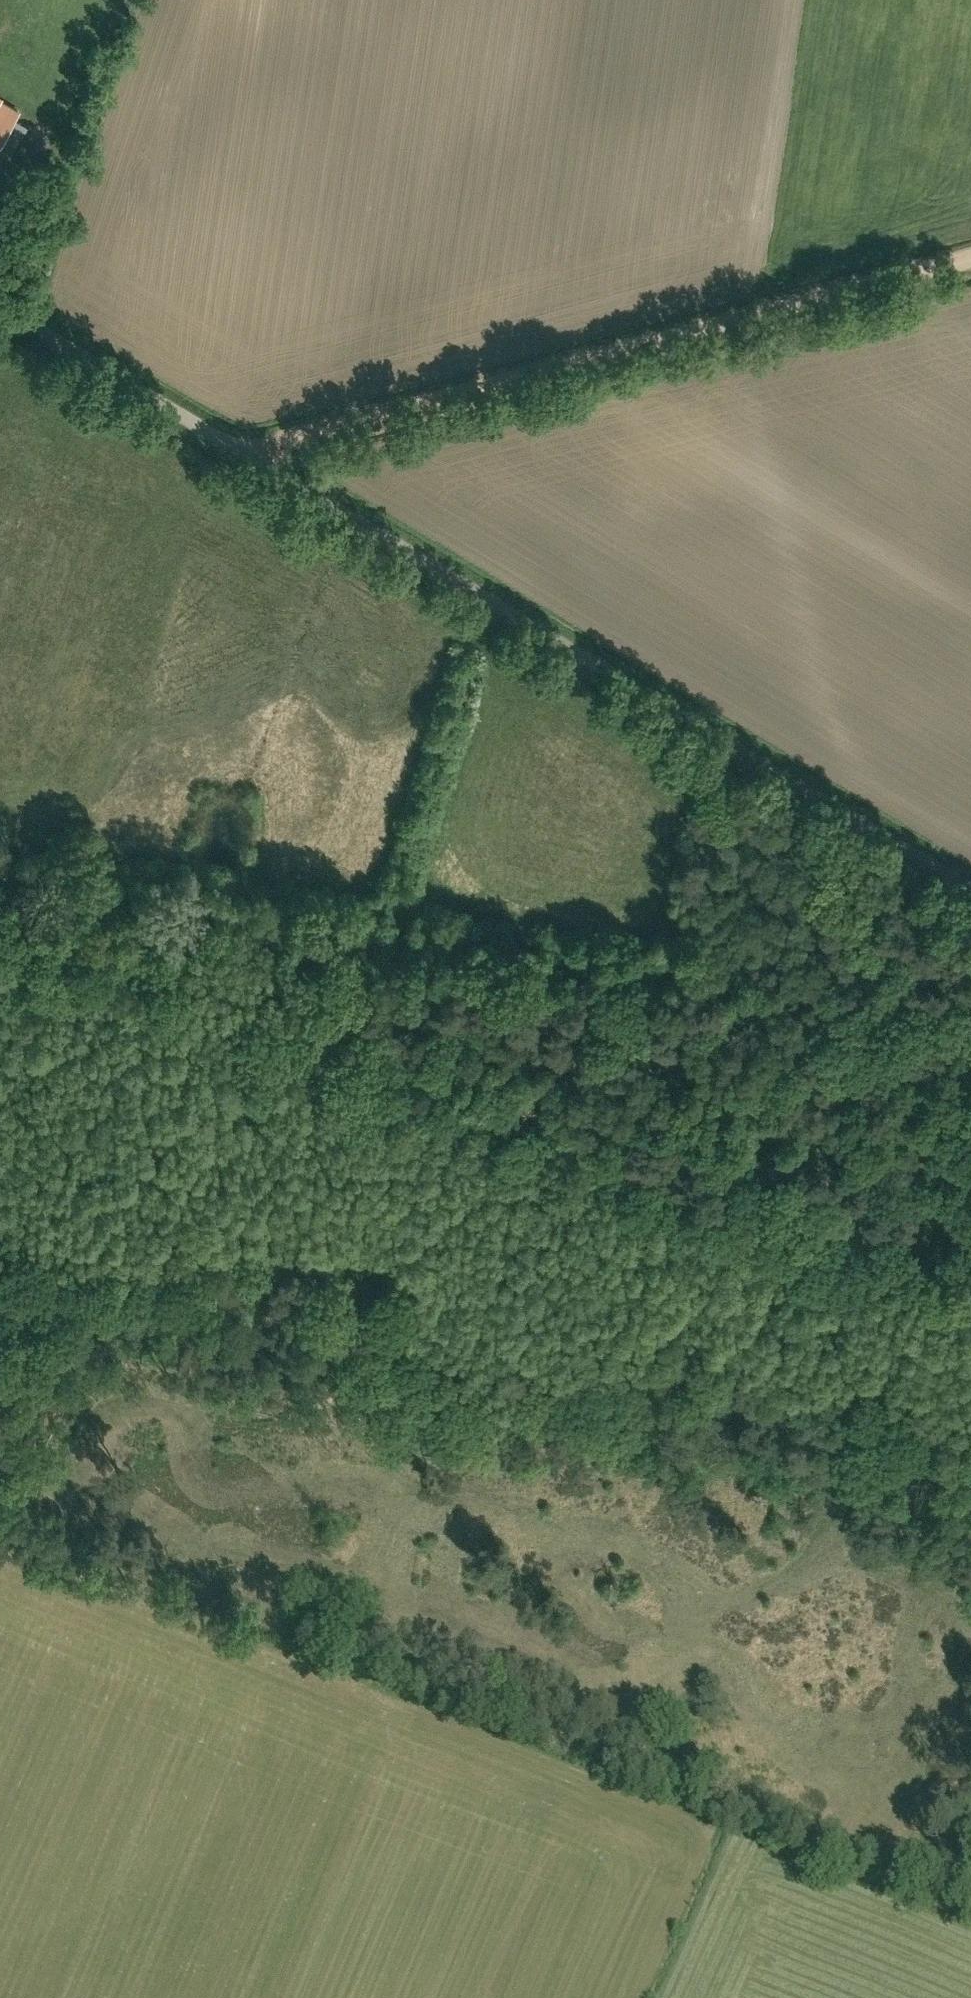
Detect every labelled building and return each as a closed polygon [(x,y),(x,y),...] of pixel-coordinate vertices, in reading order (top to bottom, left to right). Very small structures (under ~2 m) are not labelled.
[(18,111),(0,101),(0,102),(0,142),(18,111)]
